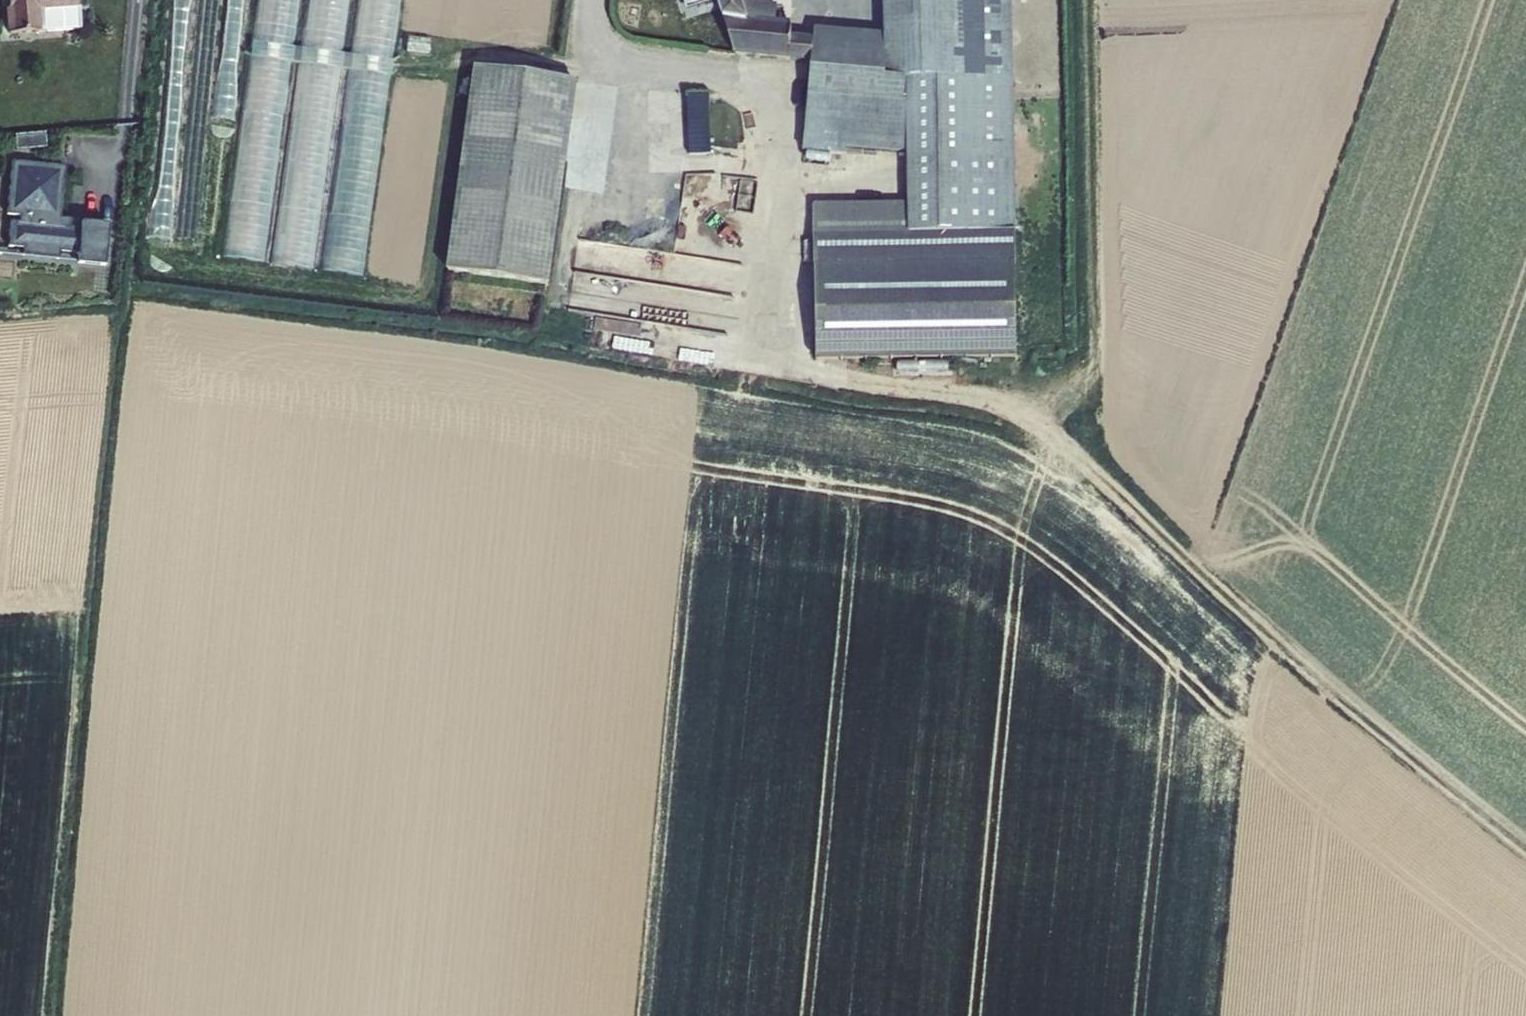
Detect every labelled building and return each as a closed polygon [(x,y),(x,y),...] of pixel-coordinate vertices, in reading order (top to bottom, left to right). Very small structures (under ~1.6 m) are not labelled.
[(10,44),(38,42),(37,18),(78,15),(78,0),(8,0),(10,44)] [(400,0),(360,0),(354,49),(345,48),(351,0),(259,0),(250,74),(261,75),(258,100),(244,98),(225,256),(271,262),(271,263),(320,269),(320,268),(348,272),(347,279),(366,282),(400,0)] [(687,11),(716,2),(721,20),(723,20),(747,24),(745,19),(740,0),(683,0),(687,11)] [(723,20),(734,56),(810,64),(802,152),(845,156),(846,148),(849,149),(848,160),(873,163),(875,150),(906,153),(907,202),(812,204),(815,361),(1016,358),(1010,0),(882,0),(883,35),(814,29),(813,39),(791,38),(790,22),(777,21),(777,6),(743,10),(745,19),(747,24),(723,20)] [(78,15),(37,18),(38,42),(79,39),(78,15)] [(577,85),(472,70),(443,273),(548,288),(577,85)] [(707,93),(686,94),(688,155),(721,154),(719,124),(710,124),(707,93)] [(5,171),(0,222),(0,225),(13,226),(12,232),(4,231),(2,257),(72,264),(71,269),(99,271),(103,231),(75,228),(74,236),(64,235),(65,229),(53,228),(58,176),(5,171)]
